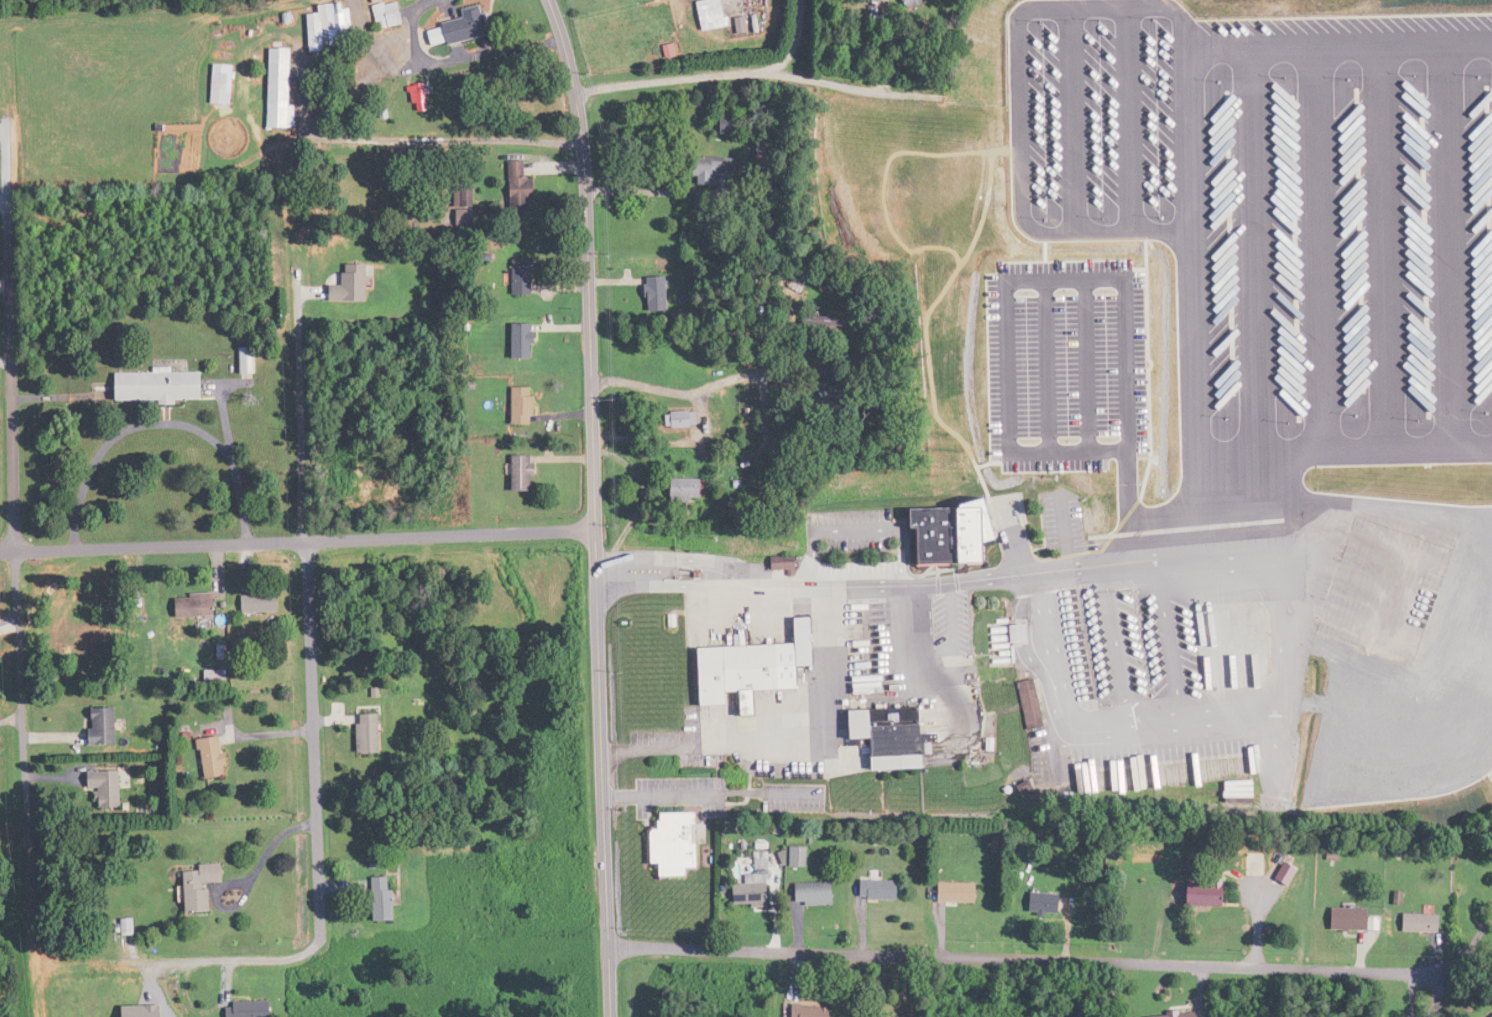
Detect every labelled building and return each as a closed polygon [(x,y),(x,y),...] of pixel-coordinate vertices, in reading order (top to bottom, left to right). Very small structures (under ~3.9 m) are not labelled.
[(695,31),(719,26),(714,0),(699,0),(689,2),(695,31)] [(899,9),(915,0),(893,0),(899,9)] [(381,30),(406,25),(401,1),(376,7),(381,30)] [(353,4),(323,5),(323,14),(312,14),(313,51),(355,49),(353,4)] [(492,37),(485,6),(464,11),(466,21),(429,29),(434,50),(492,37)] [(296,47),(272,47),(272,128),(296,128),(296,47)] [(215,103),(236,104),(237,64),(216,64),(215,103)] [(418,110),(427,110),(427,86),(416,86),(416,97),(418,97),(418,110)] [(328,120),(345,120),(345,107),(328,107),(328,120)] [(701,120),(705,136),(725,130),(721,115),(701,120)] [(712,157),(677,157),(677,184),(712,185),(712,157)] [(529,161),(511,162),(512,206),(530,206),(529,161)] [(344,284),(330,284),(330,301),(369,301),(369,264),(344,264),(344,284)] [(663,311),(663,276),(641,276),(641,311),(663,311)] [(515,323),(515,358),(536,358),(536,323),(515,323)] [(256,348),(243,348),(243,372),(256,372),(256,348)] [(119,372),(119,400),(205,399),(205,371),(119,372)] [(514,425),(536,425),(536,387),(514,387),(514,425)] [(674,411),(674,428),(700,428),(700,411),(674,411)] [(512,491),(534,491),(534,455),(512,455),(512,491)] [(711,478),(675,478),(675,498),(711,498),(711,478)] [(1002,563),(1001,539),(1007,538),(1006,500),(969,501),(970,512),(956,512),(956,508),(918,509),(920,565),(1002,563)] [(220,617),(220,594),(180,594),(180,617),(220,617)] [(283,594),(246,594),(246,612),(283,612),(283,594)] [(704,647),(706,705),(735,705),(735,692),(749,691),(750,715),(763,715),(762,690),(805,689),(804,665),(818,665),(816,617),(801,617),(801,644),(704,647)] [(233,681),(233,670),(213,670),(213,681),(233,681)] [(96,744),(122,744),(122,707),(96,707),(96,744)] [(881,770),(933,768),(931,720),(911,721),(911,713),(880,715),(879,709),(858,710),(859,738),(880,738),(881,770)] [(385,753),(385,715),(362,715),(362,753),(385,753)] [(213,778),(236,776),(232,736),(209,738),(213,778)] [(128,771),(94,771),(94,789),(103,789),(104,808),(128,808),(128,771)] [(656,864),(665,864),(665,877),(692,877),(691,869),(701,868),(700,812),(664,813),(665,829),(656,829),(656,864)] [(808,867),(808,848),(792,848),(792,867),(808,867)] [(1237,876),(1257,876),(1257,850),(1237,850),(1237,876)] [(756,852),(757,873),(749,874),(749,883),(737,884),(738,908),(774,906),(771,851),(756,852)] [(220,911),(219,883),(232,882),(232,866),(193,867),(195,912),(220,911)] [(402,921),(401,876),(378,877),(380,921),(402,921)] [(1202,883),(1175,882),(1174,906),(1212,907),(1213,878),(1203,878),(1202,883)] [(863,900),(903,900),(903,880),(863,880),(863,900)] [(837,882),(798,882),(798,904),(837,904),(837,882)] [(970,902),(970,882),(942,882),(942,902),(970,902)] [(1051,914),(1052,892),(1021,891),(1021,913),(1051,914)] [(1323,930),(1357,931),(1357,912),(1324,912),(1323,930)] [(1393,932),(1429,932),(1429,913),(1393,913),(1393,932)] [(233,1002),(233,1016),(277,1016),(277,1002),(233,1002)] [(795,1016),(836,1016),(836,1008),(795,1007),(795,1016)] [(1481,1016),(1491,1016),(1491,1009),(1481,1016)]
